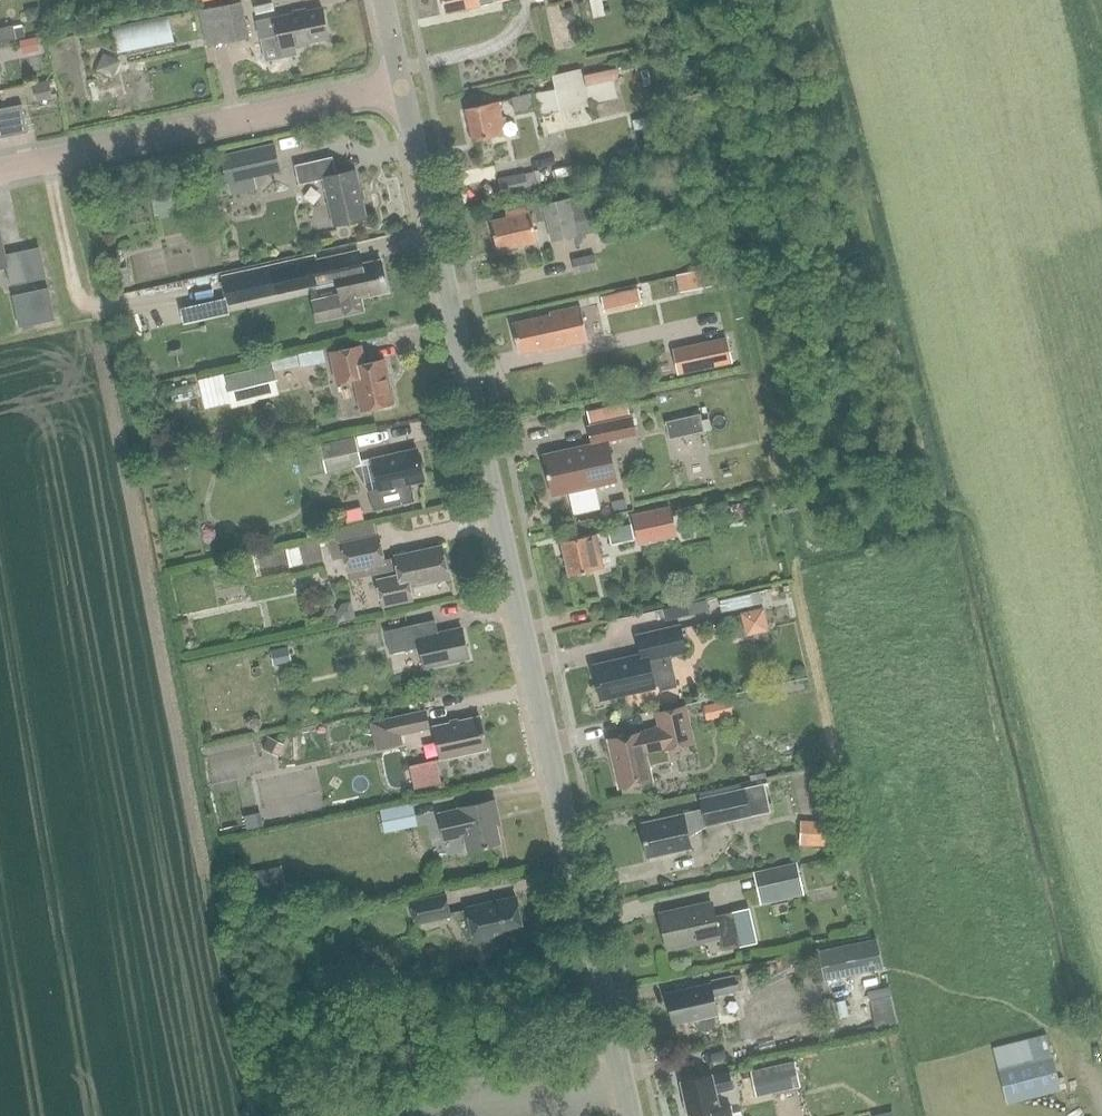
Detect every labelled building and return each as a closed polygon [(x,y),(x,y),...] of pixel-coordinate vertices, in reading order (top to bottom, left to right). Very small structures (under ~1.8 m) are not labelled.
[(481,5),(495,2),(494,0),(442,0),(445,13),(481,5)] [(206,9),(207,18),(221,16),(226,43),(249,38),(246,26),(242,2),(206,9)] [(573,7),(562,10),(563,17),(570,21),(576,19),(573,7)] [(264,21),(256,22),(260,40),(267,38),(278,36),(281,49),(329,39),(323,8),(300,13),(264,21)] [(169,17),(112,29),(118,54),(174,42),(169,17)] [(17,39),(14,27),(14,26),(0,29),(0,43),(17,39)] [(38,38),(25,40),(27,54),(41,52),(38,38)] [(615,69),(583,76),(585,87),(612,81),(617,79),(615,69)] [(49,82),(34,85),(37,102),(53,99),(49,82)] [(555,90),(534,95),(537,107),(539,117),(560,112),(555,90)] [(533,94),(512,99),(515,114),(536,109),(533,94)] [(591,94),(587,100),(588,105),(588,107),(594,111),(600,102),(601,101),(591,94)] [(473,142),(506,134),(499,102),(466,109),(473,142)] [(28,132),(22,104),(0,109),(0,138),(28,132)] [(646,118),(633,121),(636,130),(648,127),(646,118)] [(249,149),(222,155),(226,173),(253,168),(249,149)] [(335,226),(367,218),(357,171),(337,175),(333,158),(296,166),(300,185),(324,179),(335,226)] [(524,174),(500,180),(503,195),(527,189),(527,188),(524,175),(524,174)] [(507,218),(491,221),(497,251),(537,242),(533,222),(547,219),(552,242),(578,236),(595,232),(592,219),(575,223),(569,198),(506,212),(507,218)] [(22,251),(5,255),(0,230),(0,268),(6,267),(10,285),(28,282),(22,251)] [(315,260),(273,270),(279,294),(320,285),(338,281),(341,295),(343,303),(346,317),(366,313),(363,298),(389,293),(381,260),(363,264),(360,250),(317,260),(315,260)] [(595,255),(573,260),(576,274),(598,269),(595,255)] [(715,267),(700,271),(704,287),(719,283),(715,267)] [(273,270),(223,281),(228,305),(279,294),(273,270)] [(700,271),(681,275),(685,291),(704,287),(700,271)] [(48,289),(27,293),(34,326),(54,321),(49,295),(48,289)] [(638,289),(601,297),(605,313),(628,307),(642,304),(638,289)] [(552,315),(514,323),(520,353),(540,348),(541,352),(587,342),(580,307),(551,313),(552,315)] [(711,341),(674,349),(679,374),(716,366),(732,363),(727,338),(711,341)] [(362,411),(395,404),(385,359),(366,364),(362,346),(331,353),(337,383),(355,379),(362,411)] [(274,365),(229,376),(236,406),(272,397),(272,394),(281,392),(276,371),(274,365)] [(685,418),(666,423),(670,439),(704,432),(700,415),(685,418)] [(609,441),(637,435),(633,417),(589,427),(593,444),(544,455),(553,497),(618,482),(609,441)] [(360,466),(354,438),(303,451),(309,478),(360,466)] [(418,449),(378,458),(385,490),(394,488),(411,485),(425,481),(418,449)] [(385,490),(369,494),(373,511),(376,511),(397,506),(415,502),(411,485),(394,488),(385,490)] [(671,506),(632,515),(638,540),(676,532),(671,506)] [(631,525),(609,530),(613,545),(635,540),(631,525)] [(379,537),(341,545),(347,572),(385,564),(386,573),(397,571),(394,557),(384,560),(379,537)] [(568,576),(602,569),(595,537),(561,544),(568,576)] [(317,540),(284,548),(289,570),(323,562),(317,540)] [(398,574),(376,579),(382,609),(414,602),(411,588),(449,580),(442,547),(394,557),(397,571),(398,574)] [(759,592),(751,594),(753,606),(762,604),(759,592)] [(751,594),(720,600),(723,612),(753,606),(751,594)] [(707,600),(696,602),(688,604),(690,615),(709,611),(707,600)] [(342,604),(338,613),(339,622),(356,618),(355,614),(352,601),(342,604)] [(751,631),(775,628),(772,604),(748,607),(751,631)] [(426,668),(469,658),(463,629),(439,634),(436,621),(386,632),(391,654),(421,648),(426,668)] [(642,654),(593,665),(602,701),(656,688),(656,687),(677,682),(671,656),(687,653),(681,625),(637,635),(642,654)] [(289,648),(271,651),(273,662),(274,665),(292,661),(289,648)] [(704,706),(707,721),(733,714),(730,700),(704,706)] [(656,712),(659,729),(610,740),(621,788),(652,781),(649,766),(646,755),(667,750),(696,743),(688,705),(656,712)] [(400,735),(430,728),(426,711),(370,723),(376,751),(402,745),(400,735)] [(442,759),(488,749),(481,717),(434,727),(442,759)] [(268,737),(262,748),(278,756),(284,745),(268,737)] [(667,750),(646,755),(649,766),(669,762),(667,750)] [(437,761),(410,766),(415,789),(441,783),(440,777),(437,761)] [(831,772),(820,774),(821,781),(832,779),(831,772)] [(698,798),(705,826),(770,812),(763,783),(698,798)] [(495,815),(499,814),(496,800),(459,808),(438,813),(444,842),(466,837),(469,851),(501,844),(495,815)] [(415,803),(382,810),(387,833),(399,831),(396,819),(417,814),(415,803)] [(256,814),(245,816),(248,830),(264,826),(262,819),(257,820),(256,814)] [(648,858),(692,848),(684,814),(641,824),(648,858)] [(810,822),(809,846),(831,847),(833,823),(810,822)] [(797,865),(756,874),(760,893),(780,888),(782,898),(803,894),(797,865)] [(249,872),(255,900),(272,897),(271,894),(266,869),(249,872)] [(416,925),(451,917),(446,895),(411,903),(416,925)] [(476,944),(525,933),(517,896),(468,907),(476,944)] [(712,902),(661,914),(669,949),(720,938),(722,951),(742,947),(735,912),(715,916),(712,902)] [(877,938),(819,951),(825,981),(884,968),(877,938)] [(712,985),(667,995),(673,1024),(695,1019),(697,1026),(700,1030),(705,1031),(711,1030),(715,1027),(716,1022),(715,1015),(718,1014),(714,997),(741,992),(738,979),(712,985)] [(887,987),(867,991),(869,999),(889,995),(887,987)] [(1008,1104),(1062,1090),(1047,1034),(993,1047),(1008,1104)] [(768,1068),(751,1072),(757,1098),(774,1094),(768,1068)] [(719,1111),(716,1094),(733,1090),(728,1072),(682,1083),(689,1115),(732,1115),(730,1109),(719,1111)]
